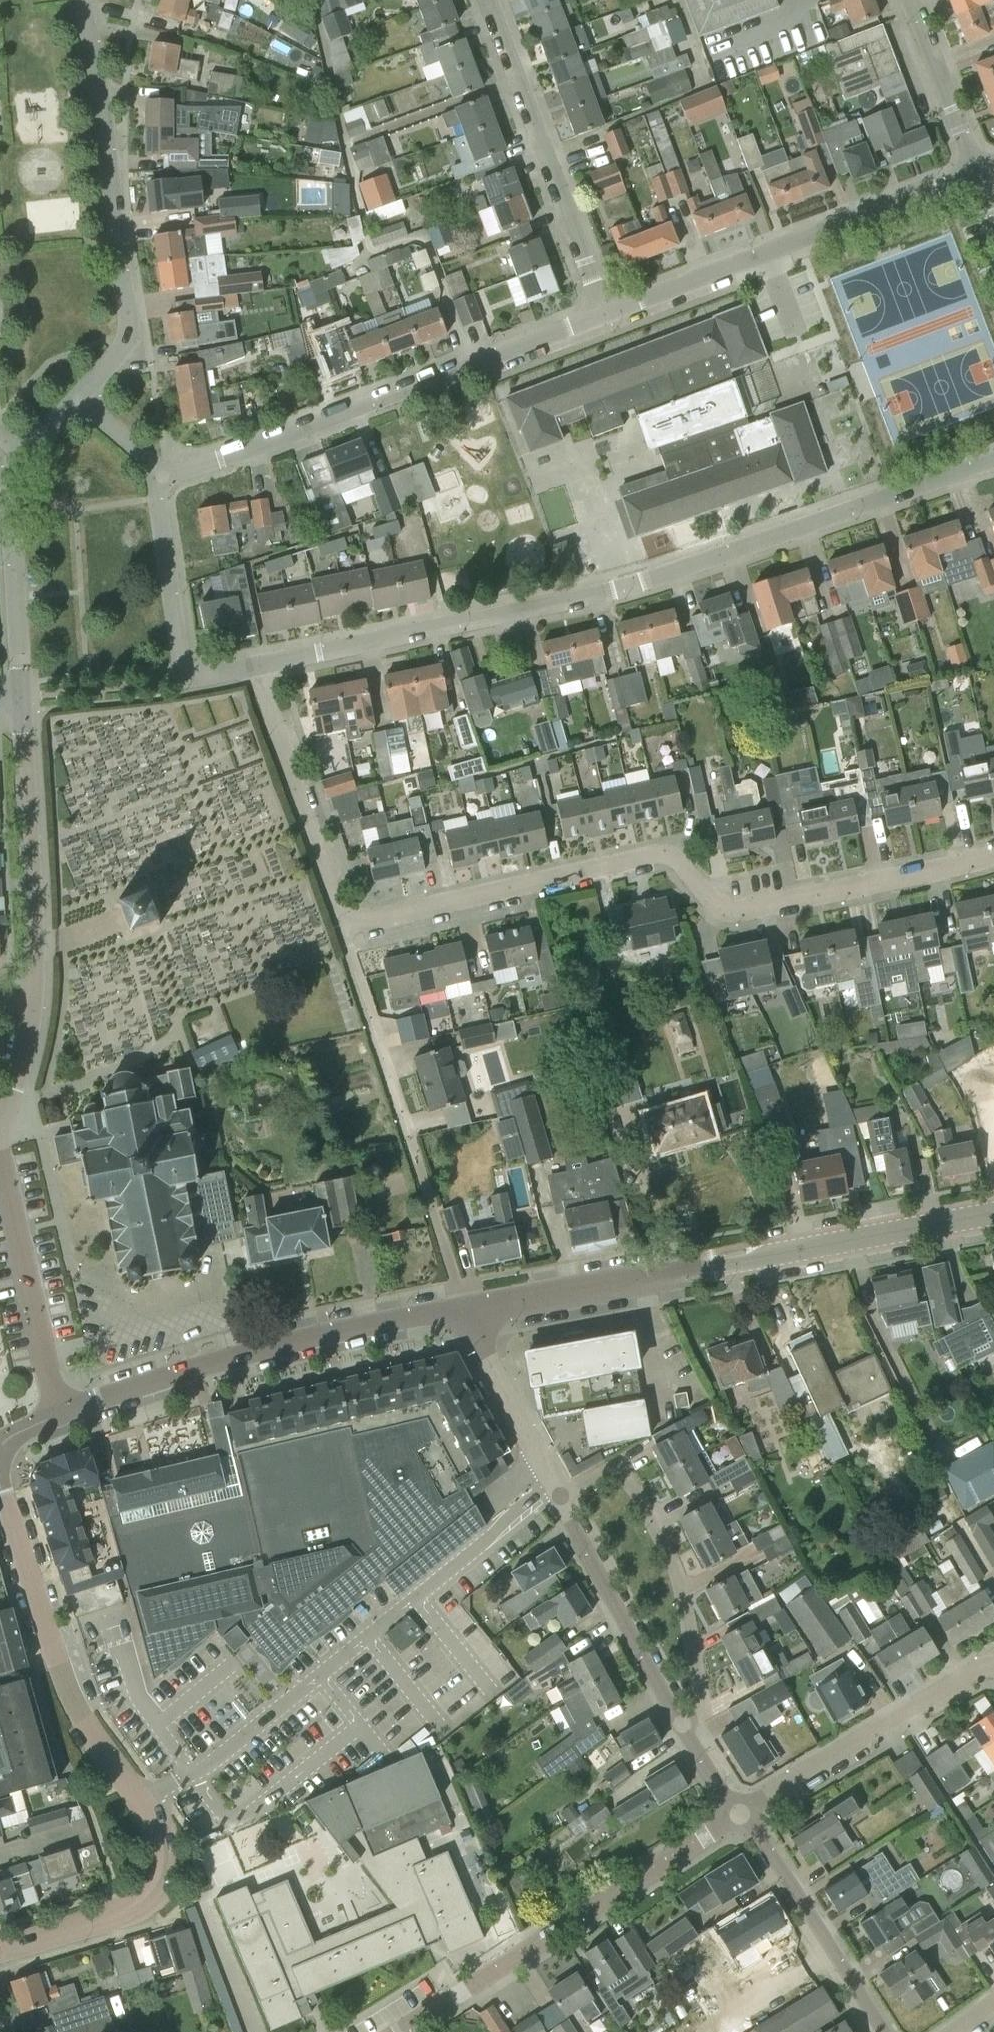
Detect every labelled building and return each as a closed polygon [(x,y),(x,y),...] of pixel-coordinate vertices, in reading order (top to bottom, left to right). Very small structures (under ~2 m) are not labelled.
[(157,16),(192,25),(196,12),(186,10),(189,0),(161,0),(157,16)] [(321,19),(340,12),(337,0),(317,0),(321,19)] [(419,9),(444,0),(415,0),(419,9)] [(422,45),(457,33),(454,23),(457,22),(449,0),(444,0),(419,9),(427,32),(418,35),(422,45)] [(530,17),(568,3),(568,4),(572,2),(571,0),(524,0),(530,17)] [(627,9),(634,7),(652,0),(624,0),(627,9)] [(698,37),(748,19),(741,0),(684,0),(698,37)] [(748,19),(778,7),(775,0),(741,0),(748,19)] [(833,14),(846,9),(853,26),(878,17),(872,0),(831,0),(828,1),(833,14)] [(955,17),(993,2),(992,0),(949,0),(955,17)] [(659,5),(664,21),(665,22),(677,17),(671,1),(659,5)] [(955,17),(965,43),(993,32),(993,4),(993,2),(955,17)] [(530,17),(539,41),(568,31),(562,17),(572,13),(568,4),(568,3),(530,17)] [(223,10),(211,4),(206,19),(218,23),(223,10)] [(321,19),(330,42),(342,37),(350,34),(341,11),(340,12),(321,19)] [(276,28),(300,44),(311,27),(287,12),(276,28)] [(632,61),(671,46),(674,45),(670,37),(683,32),(677,17),(665,22),(664,21),(623,36),(632,61)] [(899,73),(881,25),(863,32),(832,43),(832,42),(822,45),(843,101),(880,87),(877,81),(881,80),(899,73)] [(539,41),(548,65),(576,54),(576,53),(568,31),(539,41)] [(439,62),(443,75),(473,64),(464,40),(461,42),(457,33),(422,45),(418,47),(426,67),(439,62)] [(328,43),(334,77),(349,71),(348,71),(365,65),(361,55),(354,57),(356,62),(352,64),(342,37),(330,42),(328,43)] [(188,80),(186,89),(196,92),(200,92),(202,82),(196,81),(199,63),(178,59),(180,47),(153,43),(148,71),(173,75),(173,77),(188,80)] [(671,46),(632,61),(632,62),(630,63),(635,75),(631,77),(634,87),(683,69),(678,57),(675,58),(671,46)] [(626,47),(615,51),(620,63),(630,59),(626,47)] [(548,65),(557,88),(585,78),(580,64),(588,62),(584,51),(576,53),(576,54),(548,65)] [(984,92),(993,88),(993,58),(974,66),(984,92)] [(473,64),(443,75),(452,99),(481,88),(473,64)] [(314,65),(307,80),(319,86),(324,76),(322,69),(314,65)] [(645,84),(652,106),(691,92),(684,70),(645,84)] [(349,71),(334,77),(337,89),(353,83),(349,71)] [(207,93),(231,96),(234,76),(211,72),(208,84),(207,93)] [(557,88),(566,112),(594,102),(594,101),(605,97),(596,74),(585,78),(557,88)] [(725,109),(716,87),(678,102),(687,124),(725,109)] [(984,92),(993,119),(993,88),(984,92)] [(929,151),(906,90),(879,100),(883,111),(861,120),(870,145),(872,151),(883,146),(886,154),(884,155),(884,156),(885,160),(888,159),(891,165),(929,151)] [(196,92),(196,101),(207,101),(207,94),(200,92),(196,92)] [(796,115),(808,149),(824,143),(808,97),(795,102),(800,114),(796,115)] [(460,124),(464,136),(495,124),(485,98),(441,115),(446,129),(460,124)] [(342,113),(346,124),(344,125),(349,138),(371,129),(369,123),(389,116),(383,99),(342,113)] [(146,100),(145,129),(172,129),(189,129),(188,114),(198,114),(195,130),(211,132),(235,136),(240,107),(187,107),(172,105),(172,100),(146,100)] [(594,102),(566,112),(574,136),(603,126),(594,102)] [(667,174),(664,175),(673,198),(687,193),(679,170),(658,110),(646,115),(667,174)] [(322,120),(317,144),(338,141),(334,122),(322,120)] [(821,133),(837,177),(839,176),(837,173),(847,169),(851,180),(857,178),(858,182),(870,177),(868,174),(874,172),(864,145),(846,151),(843,142),(860,135),(854,120),(821,133)] [(469,164),(473,173),(504,161),(501,152),(505,150),(495,124),(464,136),(474,162),(469,164)] [(211,155),(211,132),(195,130),(191,129),(189,129),(172,129),(145,129),(145,156),(165,156),(167,156),(167,157),(167,164),(188,164),(188,169),(227,169),(228,155),(211,155)] [(603,135),(612,160),(627,155),(618,130),(603,135)] [(736,140),(749,171),(764,166),(751,134),(736,140)] [(354,162),(355,161),(370,156),(374,167),(391,160),(382,137),(349,148),(354,162)] [(319,151),(317,163),(328,165),(329,152),(319,151)] [(814,152),(788,162),(802,199),(828,189),(814,152)] [(521,195),(512,169),(508,171),(504,161),(473,173),(476,183),(481,181),(491,207),(521,195)] [(802,199),(788,162),(772,168),(761,173),(775,209),(802,199)] [(660,163),(646,168),(650,180),(664,175),(660,163)] [(590,178),(596,193),(622,184),(615,168),(590,178)] [(673,198),(664,175),(650,180),(658,203),(673,198)] [(715,198),(726,228),(753,218),(739,180),(724,186),(720,177),(709,182),(715,198)] [(147,184),(151,212),(196,207),(194,191),(175,193),(174,181),(147,184)] [(391,189),(363,199),(368,211),(396,201),(391,189)] [(531,221),(521,195),(491,207),(500,233),(507,230),(511,239),(530,232),(527,223),(531,221)] [(482,196),(472,200),(476,212),(487,208),(482,196)] [(258,197),(218,200),(219,216),(220,220),(233,219),(260,217),(258,197)] [(726,228),(715,198),(700,204),(697,197),(686,201),(700,238),(726,228)] [(390,204),(365,213),(368,225),(405,213),(401,201),(390,204)] [(658,228),(642,234),(651,257),(677,247),(662,205),(651,209),(658,228)] [(219,216),(193,219),(195,230),(196,237),(204,236),(219,234),(220,238),(236,236),(233,219),(220,220),(219,216)] [(651,257),(642,234),(637,219),(610,229),(624,267),(651,257)] [(368,234),(373,247),(407,235),(402,222),(368,234)] [(446,222),(428,228),(435,250),(453,244),(446,222)] [(173,233),(153,236),(157,264),(207,257),(204,236),(196,237),(195,230),(173,233)] [(507,251),(517,277),(548,266),(538,240),(534,241),(530,232),(511,239),(514,249),(507,251)] [(611,243),(599,248),(602,255),(614,251),(611,243)] [(397,249),(382,255),(386,268),(402,261),(397,249)] [(386,268),(382,255),(366,261),(371,274),(358,278),(365,296),(393,285),(386,268)] [(207,257),(157,264),(161,292),(181,289),(197,286),(210,285),(209,274),(225,272),(224,256),(212,256),(207,257)] [(548,266),(517,277),(506,282),(515,308),(557,292),(548,266)] [(444,277),(453,300),(469,295),(461,271),(444,277)] [(340,272),(324,277),(329,290),(345,284),(340,272)] [(262,277),(216,282),(218,296),(221,296),(221,297),(236,295),(263,291),(262,277)] [(313,296),(329,290),(324,277),(310,283),(297,288),(298,291),(302,300),(304,307),(316,303),(313,296)] [(295,284),(297,288),(310,283),(308,279),(295,284)] [(453,301),(463,328),(482,321),(472,294),(469,295),(453,301)] [(205,298),(205,297),(194,298),(196,314),(223,311),(223,309),(237,307),(236,295),(221,297),(221,296),(218,296),(215,297),(205,298)] [(749,426),(742,406),(730,371),(741,367),(765,358),(765,357),(745,306),(713,318),(713,319),(505,399),(505,400),(512,417),(517,430),(520,429),(529,453),(562,441),(556,426),(565,422),(566,425),(585,418),(592,437),(623,426),(619,414),(633,409),(647,451),(657,448),(669,482),(622,499),(628,518),(635,537),(765,492),(793,482),(794,484),(826,473),(801,404),(770,415),(771,418),(760,422),(749,426)] [(374,319),(378,331),(388,356),(417,345),(407,320),(403,308),(374,319)] [(437,309),(407,320),(417,345),(446,334),(437,309)] [(531,309),(518,314),(522,324),(534,319),(531,309)] [(185,313),(165,316),(170,345),(180,343),(181,348),(236,339),(233,320),(225,321),(204,325),(194,326),(192,312),(185,313)] [(344,330),(349,343),(350,342),(359,367),(388,356),(378,331),(365,337),(360,324),(344,330)] [(350,342),(349,343),(320,353),(330,378),(359,367),(350,342)] [(174,368),(178,396),(205,392),(202,372),(244,357),(241,343),(208,350),(197,352),(199,364),(174,368)] [(302,346),(286,351),(291,368),(307,364),(302,346)] [(205,392),(178,396),(183,423),(208,419),(208,420),(240,415),(238,400),(207,405),(205,392)] [(360,440),(324,454),(338,495),(339,495),(369,484),(381,517),(401,509),(389,475),(374,481),(370,470),(371,470),(360,440)] [(338,495),(324,454),(301,462),(304,471),(304,470),(311,489),(304,491),(321,537),(321,536),(350,526),(339,495),(338,495)] [(422,463),(389,475),(401,509),(435,497),(422,463)] [(285,530),(282,511),(269,513),(267,499),(251,501),(257,541),(275,538),(274,531),(285,530)] [(242,532),(240,524),(248,522),(247,515),(248,515),(246,502),(197,510),(202,538),(210,537),(213,556),(238,552),(235,533),(242,532)] [(986,512),(993,537),(993,509),(986,512)] [(397,522),(384,526),(387,536),(401,532),(397,522)] [(955,522),(928,530),(942,573),(941,574),(943,577),(957,573),(956,569),(969,565),(955,522)] [(387,536),(384,526),(371,530),(374,540),(387,536)] [(942,573),(928,530),(901,539),(915,582),(941,574),(942,573)] [(344,539),(331,543),(334,553),(347,549),(344,539)] [(334,553),(331,543),(318,548),(321,557),(334,553)] [(568,545),(552,550),(557,564),(558,563),(564,579),(579,573),(573,558),(568,545)] [(881,546),(854,554),(862,580),(861,580),(867,597),(894,589),(888,571),(889,571),(881,546)] [(862,580),(854,554),(826,563),(840,606),(852,602),(847,584),(861,580),(862,580)] [(290,556),(277,561),(280,571),(293,566),(290,556)] [(993,586),(993,583),(986,562),(988,561),(986,558),(973,562),(982,590),(993,586)] [(280,571),(277,561),(264,565),(267,575),(280,571)] [(422,562),(394,567),(402,605),(430,599),(422,562)] [(225,601),(200,606),(205,629),(230,625),(233,640),(257,635),(243,565),(219,573),(225,601)] [(394,567),(367,573),(374,607),(373,607),(374,611),(402,605),(394,567)] [(365,569),(338,575),(346,612),(373,607),(374,607),(367,573),(366,573),(365,569)] [(805,570),(778,579),(786,604),(800,600),(806,617),(819,613),(805,570)] [(312,584),(312,585),(319,618),(346,612),(338,575),(311,580),(312,584)] [(786,604),(778,579),(751,587),(765,630),(791,622),(785,605),(786,604)] [(312,585),(284,590),(292,628),(320,622),(319,618),(312,585)] [(930,617),(920,586),(907,590),(917,621),(930,617)] [(292,628),(284,590),(256,596),(264,633),(292,628)] [(917,621),(907,590),(894,595),(904,625),(917,621)] [(760,651),(756,640),(747,613),(736,617),(728,595),(698,605),(707,631),(721,627),(729,651),(736,649),(739,658),(760,651)] [(672,611),(645,618),(656,663),(684,655),(672,611)] [(656,663),(645,618),(617,625),(629,670),(656,663)] [(850,618),(834,623),(846,661),(846,660),(861,656),(850,618)] [(846,661),(834,623),(819,628),(834,675),(848,670),(846,660),(846,661)] [(596,630),(568,637),(577,669),(590,666),(593,679),(594,679),(607,675),(601,650),(596,630)] [(568,637),(541,644),(546,664),(552,689),(560,687),(565,686),(580,682),(577,669),(568,637)] [(953,668),(963,666),(957,645),(948,647),(953,668)] [(450,654),(470,714),(471,714),(474,724),(479,726),(488,724),(490,719),(487,709),(502,704),(504,711),(521,705),(523,708),(538,703),(529,673),(496,684),(495,680),(486,682),(484,676),(473,680),(469,668),(472,667),(466,649),(450,654)] [(708,689),(699,656),(686,659),(696,693),(708,689)] [(920,663),(917,668),(921,680),(931,677),(926,661),(920,663)] [(439,665),(411,671),(420,715),(446,710),(447,714),(453,713),(450,695),(445,696),(444,691),(445,691),(439,665)] [(420,715),(411,671),(384,677),(393,721),(420,715)] [(618,677),(618,678),(619,678),(625,701),(649,695),(643,671),(618,677)] [(766,671),(757,674),(759,683),(768,681),(766,671)] [(868,677),(853,682),(858,695),(872,690),(868,677)] [(619,733),(628,730),(631,730),(624,701),(625,701),(619,678),(618,678),(606,681),(619,733)] [(759,683),(757,684),(766,716),(787,711),(778,678),(768,681),(759,683)] [(336,686),(345,730),(347,741),(361,738),(360,733),(374,731),(364,681),(336,686)] [(946,681),(929,685),(931,693),(948,690),(946,681)] [(329,733),(345,730),(336,686),(308,692),(313,717),(314,717),(318,736),(329,734),(329,733)] [(901,693),(888,696),(890,703),(902,700),(901,693)] [(562,695),(543,699),(549,723),(551,723),(554,734),(563,732),(559,721),(568,718),(563,695),(562,695)] [(802,712),(793,714),(796,728),(805,726),(802,712)] [(465,715),(452,719),(459,748),(462,751),(475,747),(465,715)] [(850,727),(841,728),(843,736),(852,734),(850,727)] [(402,728),(384,731),(392,775),(411,772),(402,728)] [(631,730),(628,730),(632,745),(641,743),(638,728),(631,730)] [(392,775),(384,731),(372,733),(380,777),(392,775)] [(939,743),(944,771),(945,771),(950,791),(964,788),(967,800),(993,794),(983,748),(955,754),(952,740),(939,743)] [(602,746),(593,748),(596,762),(605,760),(602,746)] [(983,748),(993,794),(993,746),(983,748)] [(596,762),(593,748),(584,750),(587,764),(596,762)] [(855,753),(858,770),(859,770),(864,795),(865,800),(880,796),(887,827),(913,821),(903,775),(874,781),(872,767),(874,766),(871,750),(855,753)] [(546,761),(549,775),(558,773),(555,759),(546,761)] [(686,768),(684,760),(670,761),(673,772),(686,768)] [(473,761),(464,764),(468,777),(477,775),(473,761)] [(747,848),(734,787),(729,766),(718,768),(725,802),(721,803),(725,820),(714,823),(721,854),(723,853),(724,859),(739,856),(737,850),(747,848)] [(520,769),(523,782),(532,780),(529,767),(520,769)] [(623,774),(626,787),(634,823),(658,817),(650,782),(647,768),(623,774)] [(435,785),(431,770),(417,773),(417,776),(420,789),(435,785)] [(847,773),(844,773),(845,779),(849,799),(864,795),(859,770),(858,770),(847,773)] [(952,802),(950,791),(945,771),(944,771),(929,775),(930,782),(918,785),(915,772),(903,775),(913,821),(939,816),(937,806),(952,802)] [(330,799),(353,793),(353,792),(356,790),(351,773),(321,782),(326,800),(330,799)] [(775,778),(780,801),(784,824),(800,821),(804,844),(830,838),(821,793),(819,785),(818,782),(790,788),(788,776),(775,778)] [(674,777),(650,782),(658,817),(682,812),(674,777)] [(491,778),(482,780),(485,794),(494,792),(491,778)] [(767,804),(780,801),(775,778),(762,780),(767,804)] [(485,794),(482,780),(473,782),(476,796),(485,794)] [(739,785),(734,787),(747,848),(773,843),(766,809),(752,812),(751,806),(756,805),(759,800),(756,784),(749,780),(741,782),(739,785)] [(394,791),(392,782),(379,785),(383,801),(395,798),(394,791)] [(602,793),(603,798),(604,798),(611,828),(612,828),(634,823),(626,787),(602,793)] [(857,833),(850,803),(850,802),(836,805),(833,790),(821,793),(830,838),(857,833)] [(692,795),(698,820),(710,817),(705,792),(692,795)] [(353,793),(330,799),(333,811),(357,805),(353,793)] [(580,803),(581,803),(580,798),(555,804),(563,839),(587,833),(580,803)] [(603,798),(581,803),(580,803),(587,833),(588,838),(613,832),(612,828),(611,828),(604,798),(603,798)] [(408,807),(412,828),(425,826),(420,804),(408,807)] [(466,824),(467,829),(468,829),(475,859),(476,859),(498,854),(492,823),(491,818),(490,819),(488,810),(475,813),(477,822),(466,824)] [(391,812),(383,814),(385,825),(394,823),(391,812)] [(539,812),(515,818),(523,853),(547,847),(539,812)] [(397,877),(387,833),(385,825),(383,814),(382,813),(358,819),(373,882),(397,877)] [(475,859),(468,829),(467,829),(466,824),(464,816),(441,822),(441,821),(427,824),(429,832),(443,829),(448,850),(452,869),(477,863),(476,859),(475,859)] [(515,818),(492,823),(498,854),(499,858),(523,853),(515,818)] [(400,830),(387,833),(397,877),(424,871),(417,839),(403,842),(400,830)] [(125,934),(130,937),(131,932),(154,924),(155,927),(158,926),(145,892),(146,892),(145,889),(135,894),(136,898),(121,904),(116,902),(114,907),(118,909),(126,930),(125,934)] [(981,900),(990,943),(993,943),(993,898),(981,900)] [(626,923),(621,924),(624,937),(624,939),(628,938),(631,951),(654,945),(674,940),(671,926),(676,925),(673,912),(668,913),(665,899),(649,903),(649,900),(637,902),(638,905),(623,909),(626,923)] [(968,970),(963,949),(990,943),(981,900),(955,906),(959,926),(962,938),(961,938),(962,945),(950,948),(955,972),(966,970),(968,970)] [(941,966),(938,950),(937,950),(936,947),(934,935),(930,915),(904,921),(915,975),(915,976),(916,983),(928,981),(926,969),(941,966)] [(904,921),(877,927),(884,958),(898,955),(906,994),(918,991),(916,983),(915,976),(915,975),(904,921)] [(506,932),(514,967),(518,982),(540,977),(540,979),(555,975),(548,950),(535,953),(529,927),(506,932)] [(871,961),(871,958),(866,938),(853,941),(851,932),(849,933),(847,930),(838,932),(837,935),(825,938),(835,984),(852,981),(858,1009),(870,1007),(880,1005),(877,989),(871,961)] [(492,972),(514,967),(506,932),(484,938),(492,972)] [(835,984),(825,938),(813,940),(812,938),(802,940),(801,943),(799,943),(801,953),(789,955),(791,965),(795,974),(798,978),(800,988),(806,992),(813,991),(815,988),(835,984)] [(791,987),(780,960),(769,963),(765,942),(755,944),(754,940),(741,943),(750,994),(773,989),(773,990),(791,987)] [(433,949),(434,952),(435,952),(443,986),(444,986),(469,980),(460,943),(433,949)] [(750,994),(741,943),(727,946),(728,950),(718,952),(722,973),(705,976),(715,1002),(729,1000),(728,998),(750,994)] [(943,975),(955,972),(950,948),(938,950),(941,966),(943,975)] [(443,986),(435,952),(434,952),(422,955),(410,958),(409,958),(417,992),(417,993),(420,1006),(447,1000),(444,986),(443,986)] [(409,958),(410,958),(409,955),(382,961),(391,999),(417,993),(417,992),(409,958)] [(884,958),(871,961),(877,989),(889,986),(884,962),(884,958)] [(494,979),(482,982),(484,991),(496,988),(494,979)] [(484,991),(482,982),(470,985),(472,994),(481,992),(484,991)] [(540,995),(544,1010),(560,1006),(557,991),(540,995)] [(880,1005),(870,1007),(874,1025),(884,1023),(880,1005)] [(502,1008),(488,1011),(491,1023),(505,1019),(502,1008)] [(676,1045),(679,1054),(693,1050),(691,1041),(692,1040),(683,1012),(666,1018),(674,1046),(676,1045)] [(395,1020),(398,1033),(425,1027),(422,1014),(395,1020)] [(512,1020),(490,1025),(494,1042),(516,1037),(512,1020)] [(924,1023),(907,1026),(909,1039),(913,1038),(924,1036),(926,1036),(924,1023)] [(458,1033),(462,1050),(494,1043),(494,1042),(490,1025),(458,1033)] [(425,1027),(398,1033),(401,1045),(428,1038),(425,1027)] [(875,1034),(865,1036),(866,1046),(875,1044),(876,1044),(875,1034)] [(931,1073),(919,1080),(924,1089),(947,1076),(931,1046),(929,1047),(924,1036),(913,1038),(909,1039),(876,1044),(875,1044),(880,1055),(924,1048),(931,1073)] [(948,1068),(979,1058),(972,1037),(941,1047),(948,1068)] [(193,1052),(199,1068),(235,1060),(224,1039),(193,1052)] [(464,1077),(466,1073),(463,1063),(460,1061),(453,1063),(448,1047),(413,1058),(430,1113),(464,1102),(458,1079),(464,1077)] [(748,1057),(738,1060),(742,1074),(745,1073),(752,1070),(748,1057)] [(750,1089),(748,1090),(765,1141),(789,1134),(768,1066),(752,1070),(745,1073),(750,1089)] [(197,1179),(194,1167),(199,1166),(195,1151),(192,1152),(189,1138),(193,1137),(188,1112),(175,1115),(172,1102),(193,1097),(187,1070),(166,1074),(166,1076),(139,1083),(138,1080),(137,1079),(135,1078),(132,1076),(129,1075),(126,1074),(122,1074),(119,1074),(118,1075),(114,1076),(113,1077),(112,1078),(109,1080),(108,1082),(106,1084),(105,1087),(104,1089),(104,1091),(103,1093),(103,1094),(100,1095),(101,1101),(103,1100),(106,1110),(102,1111),(100,1108),(98,1107),(96,1106),(95,1106),(94,1106),(91,1106),(89,1106),(86,1108),(84,1109),(83,1110),(82,1112),(82,1113),(81,1115),(81,1117),(82,1124),(70,1127),(71,1134),(53,1138),(59,1166),(82,1162),(90,1203),(103,1200),(116,1262),(114,1263),(117,1275),(126,1273),(128,1282),(140,1280),(139,1279),(180,1270),(181,1272),(193,1269),(191,1261),(200,1259),(198,1248),(206,1246),(206,1247),(218,1244),(244,1238),(250,1265),(328,1250),(324,1230),(341,1227),(340,1222),(358,1218),(350,1178),(315,1185),(320,1209),(266,1221),(260,1196),(244,1199),(248,1218),(233,1221),(223,1172),(205,1175),(205,1177),(197,1179)] [(590,1082),(600,1113),(625,1105),(615,1074),(590,1082)] [(915,1084),(902,1091),(927,1136),(933,1133),(936,1132),(929,1118),(935,1114),(929,1105),(918,1084),(916,1086),(915,1084)] [(553,1160),(534,1095),(529,1096),(507,1103),(526,1168),(540,1164),(553,1160)] [(645,1117),(645,1119),(641,1120),(645,1134),(650,1132),(656,1152),(710,1136),(700,1101),(645,1117)] [(983,1109),(993,1168),(993,1107),(983,1109)] [(890,1117),(866,1122),(867,1130),(870,1145),(872,1155),(882,1153),(885,1168),(889,1187),(914,1182),(911,1163),(908,1149),(896,1152),(890,1120),(890,1117)] [(860,1166),(851,1126),(832,1130),(821,1133),(827,1160),(793,1167),(797,1182),(801,1202),(845,1193),(844,1189),(864,1186),(860,1166)] [(949,1129),(944,1131),(936,1132),(933,1133),(942,1177),(975,1171),(970,1145),(952,1148),(949,1129)] [(587,1172),(547,1180),(552,1206),(564,1204),(565,1211),(563,1211),(569,1245),(614,1237),(613,1233),(633,1229),(627,1210),(613,1163),(587,1170),(587,1172)] [(467,1233),(474,1267),(520,1258),(506,1193),(489,1197),(495,1226),(467,1233)] [(442,1210),(449,1233),(465,1228),(457,1205),(442,1210)] [(950,1326),(953,1333),(942,1338),(955,1366),(972,1357),(974,1362),(993,1352),(993,1327),(984,1332),(970,1308),(957,1310),(954,1295),(947,1263),(921,1269),(934,1329),(950,1326)] [(916,1304),(914,1291),(909,1271),(870,1280),(875,1300),(878,1313),(886,1328),(915,1322),(916,1328),(931,1325),(926,1302),(916,1304)] [(644,1413),(634,1355),(630,1335),(623,1337),(622,1328),(583,1335),(582,1331),(563,1335),(564,1338),(531,1345),(532,1353),(525,1355),(531,1387),(532,1387),(536,1411),(540,1411),(541,1420),(581,1413),(587,1447),(649,1436),(644,1413)] [(798,1398),(807,1417),(817,1413),(818,1415),(854,1398),(859,1408),(892,1393),(874,1354),(829,1374),(814,1341),(789,1353),(808,1394),(798,1398)] [(766,1376),(767,1376),(761,1360),(757,1361),(751,1342),(727,1351),(725,1346),(707,1352),(720,1391),(746,1382),(750,1394),(770,1387),(766,1376)] [(210,1457),(99,1484),(124,1576),(140,1635),(153,1681),(165,1671),(167,1669),(168,1669),(204,1639),(215,1630),(227,1645),(228,1645),(229,1646),(231,1646),(232,1647),(233,1647),(235,1647),(236,1647),(238,1646),(239,1646),(240,1645),(241,1644),(242,1642),(242,1641),(242,1639),(242,1638),(242,1637),(242,1635),(241,1634),(242,1633),(246,1630),(257,1644),(277,1668),(303,1647),(308,1643),(346,1612),(350,1609),(351,1608),(369,1593),(384,1581),(396,1596),(397,1597),(484,1527),(483,1524),(481,1525),(482,1526),(476,1531),(464,1516),(474,1508),(469,1498),(503,1472),(496,1459),(502,1456),(503,1455),(509,1452),(456,1353),(346,1379),(347,1381),(338,1383),(338,1382),(338,1381),(335,1381),(335,1382),(326,1384),(326,1383),(324,1384),(324,1385),(318,1386),(318,1385),(315,1385),(315,1387),(304,1389),(304,1388),(301,1388),(302,1390),(296,1391),(295,1390),(293,1390),(293,1392),(283,1394),(283,1393),(280,1393),(281,1394),(274,1396),(274,1394),(272,1395),(272,1396),(261,1399),(261,1397),(258,1398),(258,1399),(252,1400),(252,1399),(250,1400),(250,1402),(252,1409),(227,1415),(222,1416),(208,1419),(216,1456),(210,1457)] [(673,1395),(675,1410),(688,1407),(686,1393),(673,1395)] [(653,1448),(665,1472),(704,1452),(703,1451),(696,1436),(686,1442),(682,1435),(719,1416),(713,1403),(675,1422),(681,1433),(653,1448)] [(963,1511),(993,1495),(993,1445),(992,1441),(940,1468),(963,1511)] [(30,1484),(29,1484),(30,1487),(33,1495),(32,1496),(33,1501),(35,1500),(40,1517),(39,1518),(40,1523),(42,1522),(47,1539),(46,1539),(47,1544),(49,1544),(54,1561),(53,1561),(55,1566),(56,1566),(59,1575),(60,1574),(75,1618),(76,1618),(122,1602),(123,1602),(115,1579),(124,1576),(99,1484),(88,1449),(77,1453),(76,1451),(71,1453),(71,1454),(55,1460),(55,1458),(49,1460),(50,1461),(39,1465),(39,1466),(38,1466),(37,1467),(36,1467),(35,1468),(34,1469),(33,1470),(32,1471),(31,1472),(31,1473),(30,1474),(30,1475),(30,1477),(29,1478),(29,1479),(29,1480),(29,1481),(30,1483),(30,1484)] [(729,1482),(750,1470),(743,1457),(715,1472),(704,1451),(703,1451),(704,1452),(665,1472),(662,1474),(663,1475),(664,1475),(670,1487),(672,1486),(678,1496),(696,1487),(706,1481),(710,1479),(715,1489),(729,1482)] [(567,1452),(560,1456),(572,1479),(603,1461),(599,1453),(575,1466),(567,1452)] [(757,1482),(750,1470),(729,1482),(735,1493),(757,1482)] [(756,1496),(754,1503),(757,1509),(768,1503),(762,1492),(756,1496)] [(680,1520),(692,1544),(721,1528),(708,1504),(680,1520)] [(976,1510),(963,1518),(972,1533),(985,1525),(976,1510)] [(892,1561),(893,1563),(923,1544),(928,1541),(914,1517),(883,1535),(890,1547),(882,1552),(889,1563),(892,1561)] [(721,1528),(692,1544),(705,1568),(734,1552),(748,1545),(735,1521),(721,1528)] [(761,1550),(786,1537),(779,1525),(750,1540),(757,1552),(761,1550)] [(992,1567),(993,1566),(993,1539),(985,1525),(972,1533),(992,1567)] [(944,1543),(970,1585),(984,1577),(958,1534),(944,1543)] [(792,1549),(786,1537),(761,1550),(767,1562),(792,1549)] [(497,1608),(508,1623),(559,1583),(554,1574),(564,1568),(552,1549),(510,1574),(522,1593),(497,1608)] [(946,1584),(975,1632),(993,1620),(993,1611),(982,1592),(971,1599),(953,1568),(941,1575),(946,1584)] [(707,1591),(722,1619),(743,1608),(743,1609),(772,1595),(770,1591),(761,1596),(746,1570),(731,1578),(707,1591)] [(31,1672),(31,1671),(26,1673),(25,1668),(26,1668),(0,1571),(0,1681),(31,1672)] [(776,1593),(785,1606),(822,1659),(849,1640),(803,1574),(776,1593)] [(910,1592),(922,1613),(936,1605),(922,1580),(907,1588),(910,1592)] [(975,1632),(946,1584),(935,1592),(947,1612),(936,1619),(952,1645),(975,1632)] [(521,1618),(530,1631),(555,1615),(563,1629),(591,1612),(574,1585),(521,1618)] [(922,1613),(910,1592),(899,1598),(911,1619),(922,1613)] [(755,1624),(781,1610),(774,1597),(748,1611),(755,1624)] [(857,1644),(870,1636),(867,1632),(851,1604),(838,1612),(857,1644)] [(899,1613),(886,1621),(914,1668),(937,1654),(922,1629),(911,1635),(899,1613)] [(422,1633),(408,1616),(385,1635),(400,1652),(422,1633)] [(867,1632),(870,1636),(880,1654),(876,1656),(892,1682),(914,1668),(886,1621),(867,1632)] [(721,1638),(734,1662),(763,1647),(750,1623),(721,1638)] [(523,1660),(532,1671),(532,1672),(562,1651),(562,1650),(565,1648),(556,1636),(523,1660)] [(763,1647),(734,1662),(747,1686),(761,1679),(766,1688),(812,1663),(807,1652),(787,1663),(781,1653),(769,1659),(763,1647)] [(572,1696),(605,1678),(611,1675),(601,1657),(595,1660),(592,1653),(592,1652),(574,1661),(571,1663),(562,1651),(532,1672),(532,1671),(524,1677),(531,1691),(551,1688),(549,1679),(560,1673),(564,1681),(554,1686),(563,1702),(572,1696)] [(866,1703),(848,1670),(847,1670),(841,1659),(830,1665),(836,1676),(814,1689),(815,1691),(809,1694),(807,1702),(811,1708),(818,1710),(824,1707),(833,1722),(836,1720),(837,1722),(840,1722),(850,1717),(851,1714),(850,1712),(866,1703)] [(28,1678),(0,1686),(0,1796),(57,1780),(28,1678)] [(572,1696),(563,1702),(575,1724),(569,1727),(575,1740),(596,1729),(590,1718),(595,1716),(620,1702),(619,1701),(619,1702),(605,1678),(572,1696)] [(789,1696),(781,1681),(749,1698),(758,1714),(789,1696)] [(982,1750),(993,1742),(993,1713),(993,1712),(993,1711),(968,1728),(969,1729),(976,1738),(952,1754),(945,1744),(925,1758),(939,1778),(945,1774),(982,1749),(982,1750)] [(779,1760),(768,1742),(764,1745),(747,1719),(736,1726),(719,1737),(745,1778),(762,1767),(764,1770),(779,1760)] [(612,1740),(625,1763),(660,1743),(647,1720),(612,1740)] [(993,1767),(993,1742),(982,1750),(993,1767)] [(539,1768),(547,1779),(580,1755),(572,1744),(539,1768)] [(313,1994),(423,1948),(439,1942),(438,1941),(442,1939),(448,1953),(483,1938),(446,1852),(425,1861),(416,1839),(451,1824),(421,1752),(341,1786),(304,1802),(326,1830),(327,1829),(339,1844),(338,1845),(352,1864),(353,1863),(353,1862),(358,1858),(396,1908),(313,1943),(290,1889),(286,1880),(259,1892),(250,1895),(246,1886),(215,1899),(270,2031),(301,2018),(300,2016),(310,2013),(311,2012),(308,2005),(316,2002),(313,1995),(314,1994),(313,1994)] [(460,1758),(452,1763),(458,1774),(467,1769),(460,1758)] [(602,1777),(612,1791),(631,1777),(621,1763),(602,1777)] [(648,1789),(612,1811),(621,1826),(658,1805),(687,1787),(672,1763),(643,1781),(648,1789)] [(907,1779),(928,1812),(944,1802),(923,1768),(907,1779)] [(823,1817),(790,1838),(803,1858),(813,1851),(821,1865),(840,1852),(827,1831),(862,1809),(851,1792),(820,1812),(823,1817)] [(15,1813),(11,1798),(0,1801),(0,1817),(15,1813)] [(599,1801),(578,1816),(589,1830),(609,1815),(599,1801)] [(957,1805),(966,1820),(973,1815),(964,1801),(957,1805)] [(571,1807),(560,1815),(567,1824),(578,1816),(571,1807)] [(26,1820),(31,1836),(69,1824),(64,1809),(26,1820)] [(973,1815),(966,1820),(978,1839),(986,1835),(973,1815)] [(991,1862),(993,1860),(993,1849),(990,1842),(982,1847),(991,1862)] [(71,1848),(39,1859),(47,1882),(47,1883),(79,1873),(78,1871),(100,1864),(94,1845),(72,1852),(71,1848)] [(993,1881),(993,1878),(974,1847),(961,1855),(982,1889),(993,1881)] [(840,1879),(823,1890),(837,1913),(854,1902),(867,1894),(871,1892),(879,1905),(903,1890),(893,1874),(887,1864),(880,1854),(840,1879)] [(704,1877),(678,1895),(683,1903),(687,1909),(696,1903),(713,1893),(721,1905),(740,1893),(757,1883),(740,1855),(704,1877)] [(19,1909),(38,1903),(33,1886),(25,1863),(0,1871),(0,1915),(19,1909)] [(993,1903),(993,1884),(985,1890),(993,1903)] [(938,1922),(932,1911),(913,1923),(905,1911),(907,1910),(899,1898),(859,1923),(875,1949),(908,1929),(913,1937),(938,1922)] [(733,1912),(712,1925),(742,1973),(763,1960),(760,1955),(772,1948),(765,1937),(783,1926),(768,1900),(737,1919),(733,1912)] [(953,1912),(942,1919),(967,1958),(977,1952),(988,1946),(993,1956),(993,1919),(985,1925),(979,1915),(962,1925),(953,1912)] [(689,1941),(697,1937),(683,1918),(645,1944),(658,1963),(689,1941)] [(938,1922),(913,1937),(921,1951),(940,1940),(947,1951),(954,1947),(963,1961),(967,1958),(942,1919),(938,1922)] [(183,1973),(201,1967),(189,1928),(173,1933),(174,1936),(167,1938),(166,1935),(148,1941),(155,1965),(149,1966),(134,1971),(127,1947),(110,1952),(122,1991),(183,1973)] [(605,1940),(584,1953),(594,1970),(586,1975),(620,2027),(630,2020),(621,2005),(618,2007),(605,1987),(616,1980),(633,1970),(637,1977),(647,1971),(653,1967),(631,1931),(615,1941),(617,1945),(611,1948),(605,1940)] [(879,1975),(895,1998),(900,1995),(909,2009),(931,1994),(933,1997),(945,1989),(934,1970),(929,1974),(914,1951),(879,1975)] [(110,1968),(105,1952),(90,1956),(96,1973),(110,1968)] [(216,2006),(201,1967),(183,1973),(194,2013),(216,2006)] [(47,2005),(49,2013),(80,2004),(79,2002),(73,1983),(57,1989),(56,1986),(42,1990),(37,1973),(10,1982),(21,2013),(47,2005)] [(549,1992),(564,2016),(576,2008),(586,2024),(601,2014),(576,1975),(549,1992)] [(754,2031),(810,2031),(838,2015),(821,1988),(752,2029),(754,2031)] [(49,2013),(53,2026),(39,2030),(40,2031),(114,2031),(115,2031),(103,1997),(80,2004),(49,2013)] [(490,2031),(509,2031),(492,2004),(478,2013),(490,2031)] [(534,2015),(512,2029),(514,2031),(545,2031),(534,2015)] [(567,2020),(549,2031),(550,2031),(575,2031),(567,2020)]
